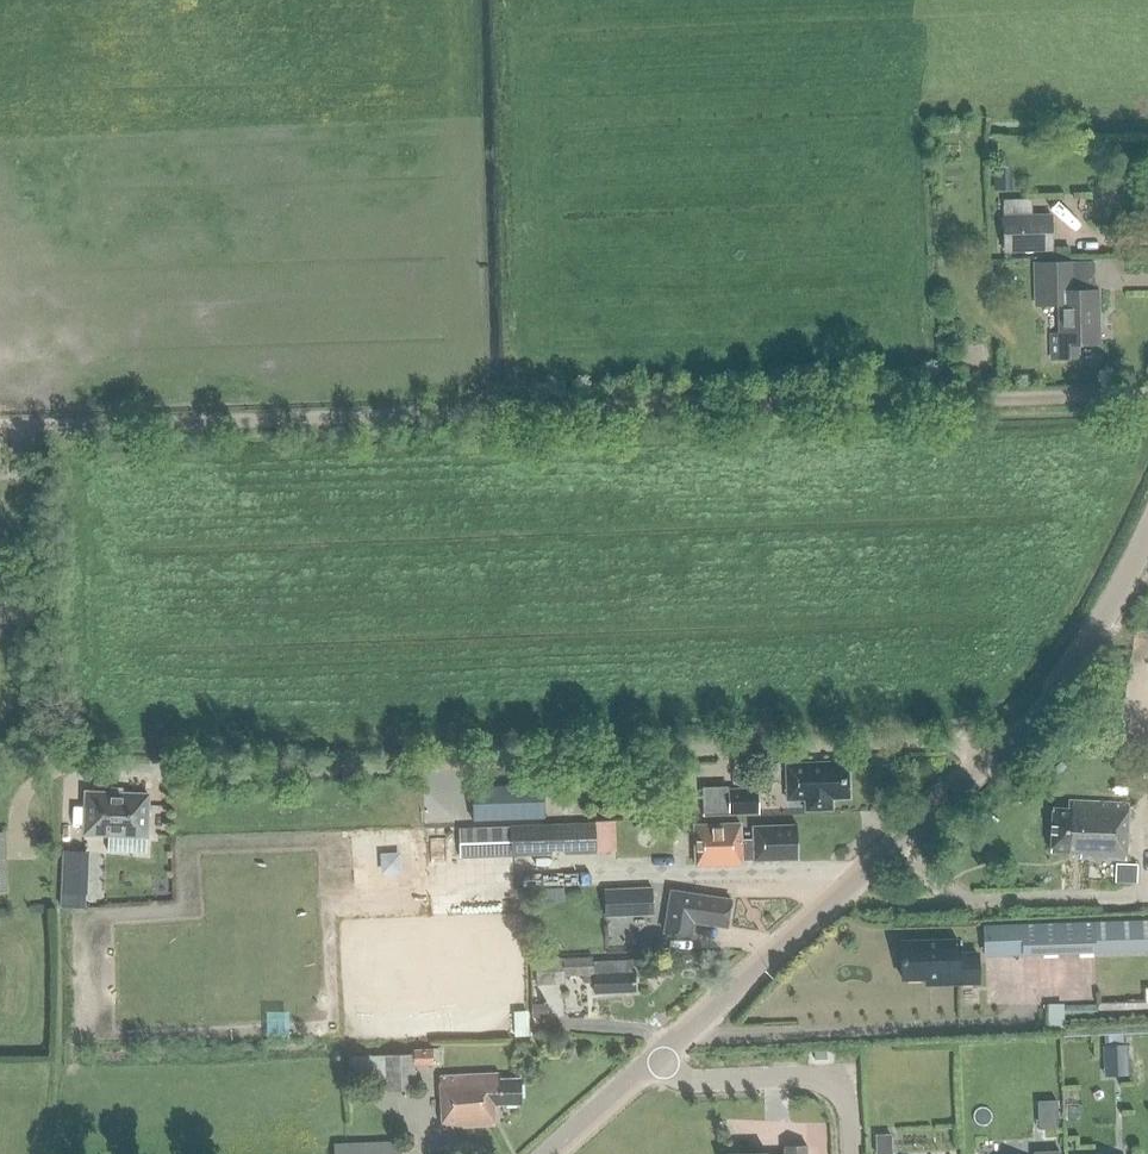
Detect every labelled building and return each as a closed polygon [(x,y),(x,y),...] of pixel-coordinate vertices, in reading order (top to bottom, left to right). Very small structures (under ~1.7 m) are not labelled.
[(1003,215),(1004,251),(1051,249),(1050,214),(1003,215)] [(1041,303),(1059,303),(1060,333),(1052,333),(1052,357),(1074,357),(1073,342),(1099,342),(1097,290),(1071,291),(1070,261),(1035,262),(1035,292),(1041,292),(1041,303)] [(831,808),(831,797),(848,796),(846,760),(803,762),(803,769),(785,770),(786,798),(804,798),(805,809),(831,808)] [(577,783),(506,786),(508,820),(579,816),(577,783)] [(703,814),(717,813),(757,812),(756,787),(702,789),(703,814)] [(84,788),(83,830),(145,831),(146,789),(84,788)] [(1129,805),(1068,802),(1067,809),(1053,808),(1051,851),(1080,852),(1080,858),(1126,861),(1129,805)] [(760,858),(797,856),(795,824),(752,826),(753,840),(740,841),(739,822),(693,824),(695,864),(741,862),(741,859),(760,858)] [(592,825),(508,829),(509,854),(593,850),(592,825)] [(457,828),(458,857),(472,856),(470,828),(457,828)] [(83,890),(84,847),(62,846),(61,889),(83,890)] [(652,885),(605,887),(606,911),(653,909),(652,885)] [(727,924),(731,897),(693,891),(693,892),(671,889),(664,929),(692,933),(694,919),(727,924)] [(983,926),(983,955),(1147,950),(1147,920),(983,926)] [(901,940),(902,976),(957,975),(957,980),(955,980),(956,981),(978,980),(977,952),(958,952),(958,939),(901,940)] [(592,956),(563,958),(534,960),(534,963),(528,963),(529,980),(536,980),(536,985),(565,983),(564,975),(585,973),(585,981),(594,981),(595,992),(635,989),(634,971),(632,971),(631,959),(593,962),(592,956)] [(548,1018),(548,1003),(531,1004),(532,1019),(548,1018)] [(1127,1045),(1103,1046),(1104,1061),(1127,1060),(1127,1045)] [(386,1055),(387,1078),(387,1088),(415,1087),(414,1063),(433,1062),(432,1047),(408,1048),(408,1052),(386,1053),(386,1055)] [(353,1079),(387,1078),(386,1055),(352,1056),(353,1079)] [(494,1123),(493,1103),(521,1101),(520,1077),(500,1079),(499,1072),(440,1075),(442,1126),(494,1123)] [(1056,1099),(1037,1100),(1038,1130),(1057,1129),(1056,1099)] [(875,1134),(876,1153),(892,1153),(891,1134),(875,1134)] [(401,1140),(333,1144),(334,1153),(402,1153),(401,1140)] [(807,1146),(785,1146),(786,1153),(807,1153),(807,1146)]
